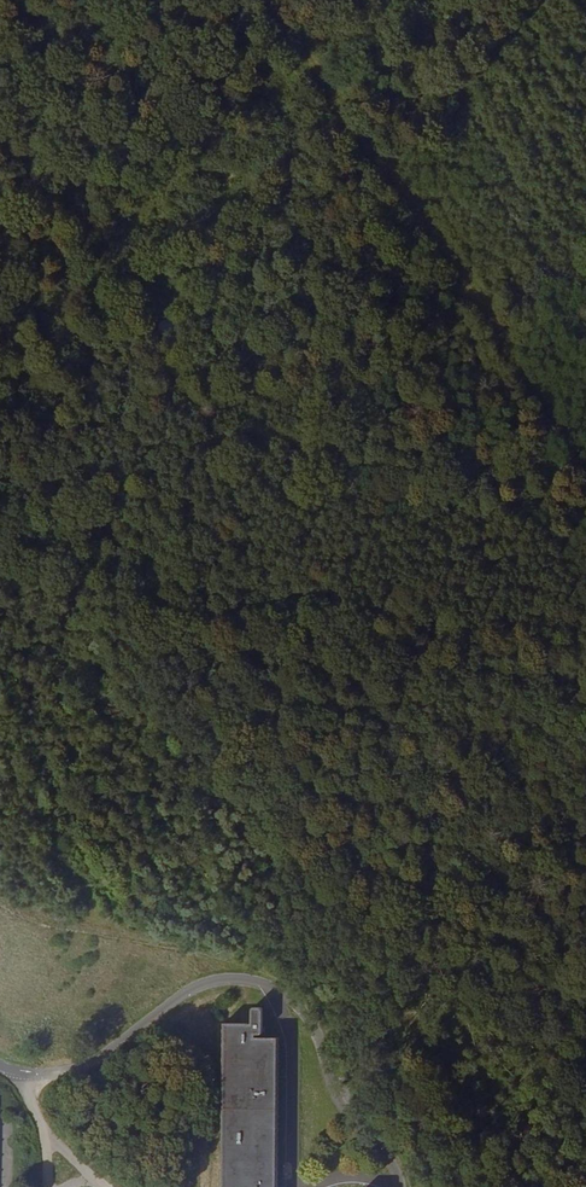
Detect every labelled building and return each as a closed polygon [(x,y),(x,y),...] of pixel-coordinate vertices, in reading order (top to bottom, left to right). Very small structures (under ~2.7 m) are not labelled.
[(276,1033),(255,1031),(255,1003),(243,1002),(244,1017),(220,1017),(219,1186),(279,1186),(276,1033)]
